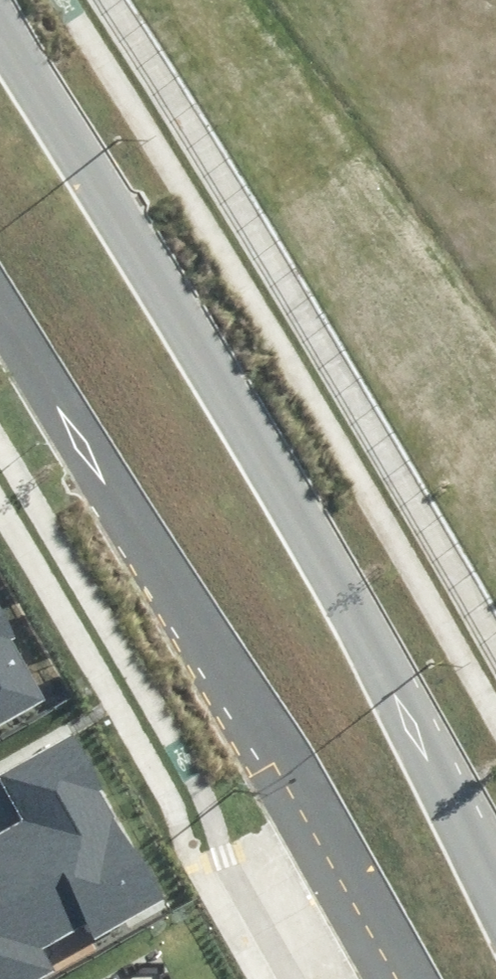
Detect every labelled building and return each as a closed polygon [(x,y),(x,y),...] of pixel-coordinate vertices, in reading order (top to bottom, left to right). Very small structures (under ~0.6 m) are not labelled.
[(0,613),(0,722),(46,697),(0,613)] [(77,735),(3,778),(29,822),(0,839),(0,978),(36,978),(55,968),(47,954),(85,932),(92,943),(172,897),(77,735)]
